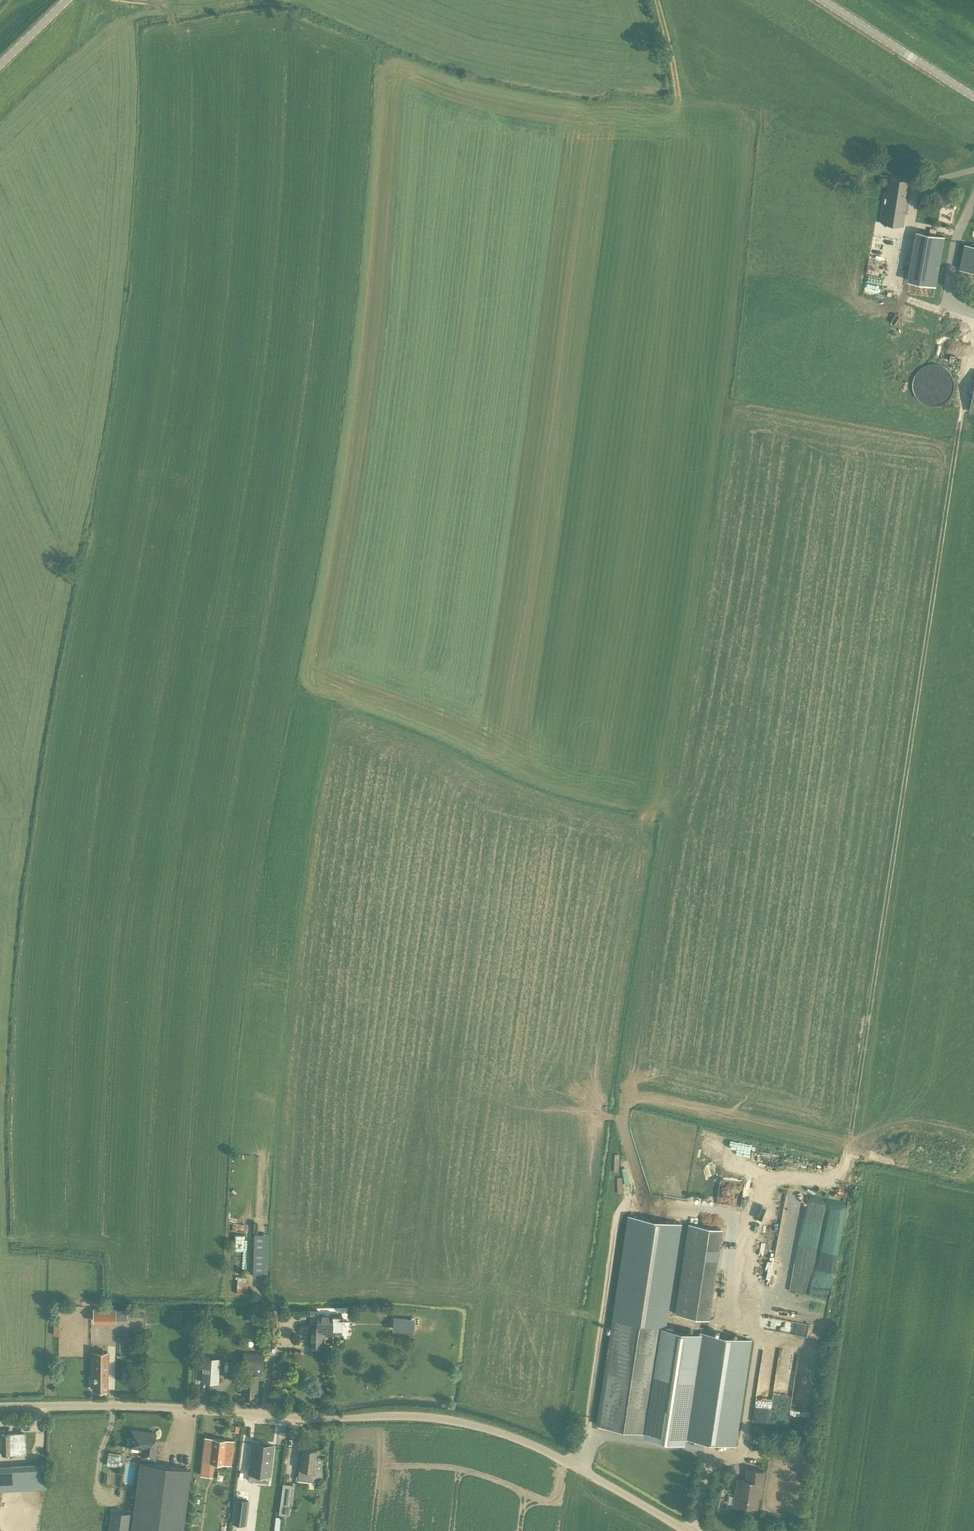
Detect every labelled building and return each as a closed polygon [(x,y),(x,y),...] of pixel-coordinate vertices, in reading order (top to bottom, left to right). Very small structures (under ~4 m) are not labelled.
[(909,180),(891,177),(889,195),(886,195),(882,222),(903,226),(908,198),(906,198),(909,180)] [(941,230),(917,226),(911,276),(935,278),(941,230)] [(964,243),(959,268),(973,271),(973,245),(964,243)] [(913,389),(939,402),(954,374),(927,360),(913,389)] [(722,1203),(740,1206),(744,1182),(720,1178),(718,1190),(726,1191),(725,1198),(723,1198),(722,1203)] [(597,1424),(645,1431),(644,1436),(685,1442),(685,1439),(736,1446),(752,1340),(665,1326),(681,1222),(629,1214),(597,1424)] [(686,1222),(675,1312),(709,1317),(720,1226),(686,1222)] [(268,1244),(254,1244),(254,1273),(268,1273),(268,1244)] [(236,1291),(246,1292),(247,1275),(236,1275),(236,1291)] [(92,1307),(92,1316),(115,1317),(115,1318),(126,1318),(126,1309),(115,1309),(115,1307),(92,1307)] [(170,1309),(170,1320),(180,1320),(180,1309),(170,1309)] [(310,1345),(311,1349),(317,1349),(319,1345),(321,1345),(321,1332),(341,1332),(341,1314),(316,1314),(316,1310),(309,1310),(309,1325),(308,1345),(310,1345)] [(415,1317),(393,1317),(393,1325),(414,1327),(415,1317)] [(275,1340),(276,1325),(268,1324),(267,1339),(275,1340)] [(261,1375),(262,1353),(242,1351),(242,1363),(243,1363),(243,1373),(242,1373),(240,1394),(257,1395),(258,1374),(261,1375)] [(93,1386),(93,1389),(106,1389),(106,1352),(93,1352),(93,1379),(90,1379),(90,1386),(93,1386)] [(202,1380),(218,1381),(219,1357),(203,1356),(202,1380)] [(807,1418),(811,1357),(796,1356),(792,1417),(807,1418)] [(131,1429),(129,1446),(142,1447),(141,1456),(154,1458),(156,1444),(153,1444),(155,1432),(131,1429)] [(26,1454),(25,1433),(0,1434),(1,1454),(26,1454)] [(203,1442),(200,1474),(208,1475),(209,1461),(223,1462),(224,1452),(232,1453),(233,1445),(225,1444),(225,1438),(212,1437),(211,1443),(203,1442)] [(254,1440),(250,1473),(270,1475),(274,1442),(254,1440)] [(299,1468),(297,1480),(319,1482),(320,1470),(314,1469),(316,1449),(301,1447),(299,1468)] [(191,1468),(139,1461),(130,1530),(182,1530),(191,1468)] [(0,1465),(0,1491),(46,1488),(44,1462),(0,1465)] [(117,1462),(113,1488),(129,1490),(131,1465),(117,1462)] [(752,1469),(751,1480),(739,1479),(736,1496),(738,1496),(737,1504),(757,1507),(759,1495),(761,1495),(764,1471),(752,1469)] [(289,1504),(291,1483),(283,1482),(281,1503),(289,1504)] [(193,1490),(189,1512),(199,1514),(202,1491),(193,1490)] [(247,1498),(235,1497),(232,1521),(244,1523),(247,1498)]
